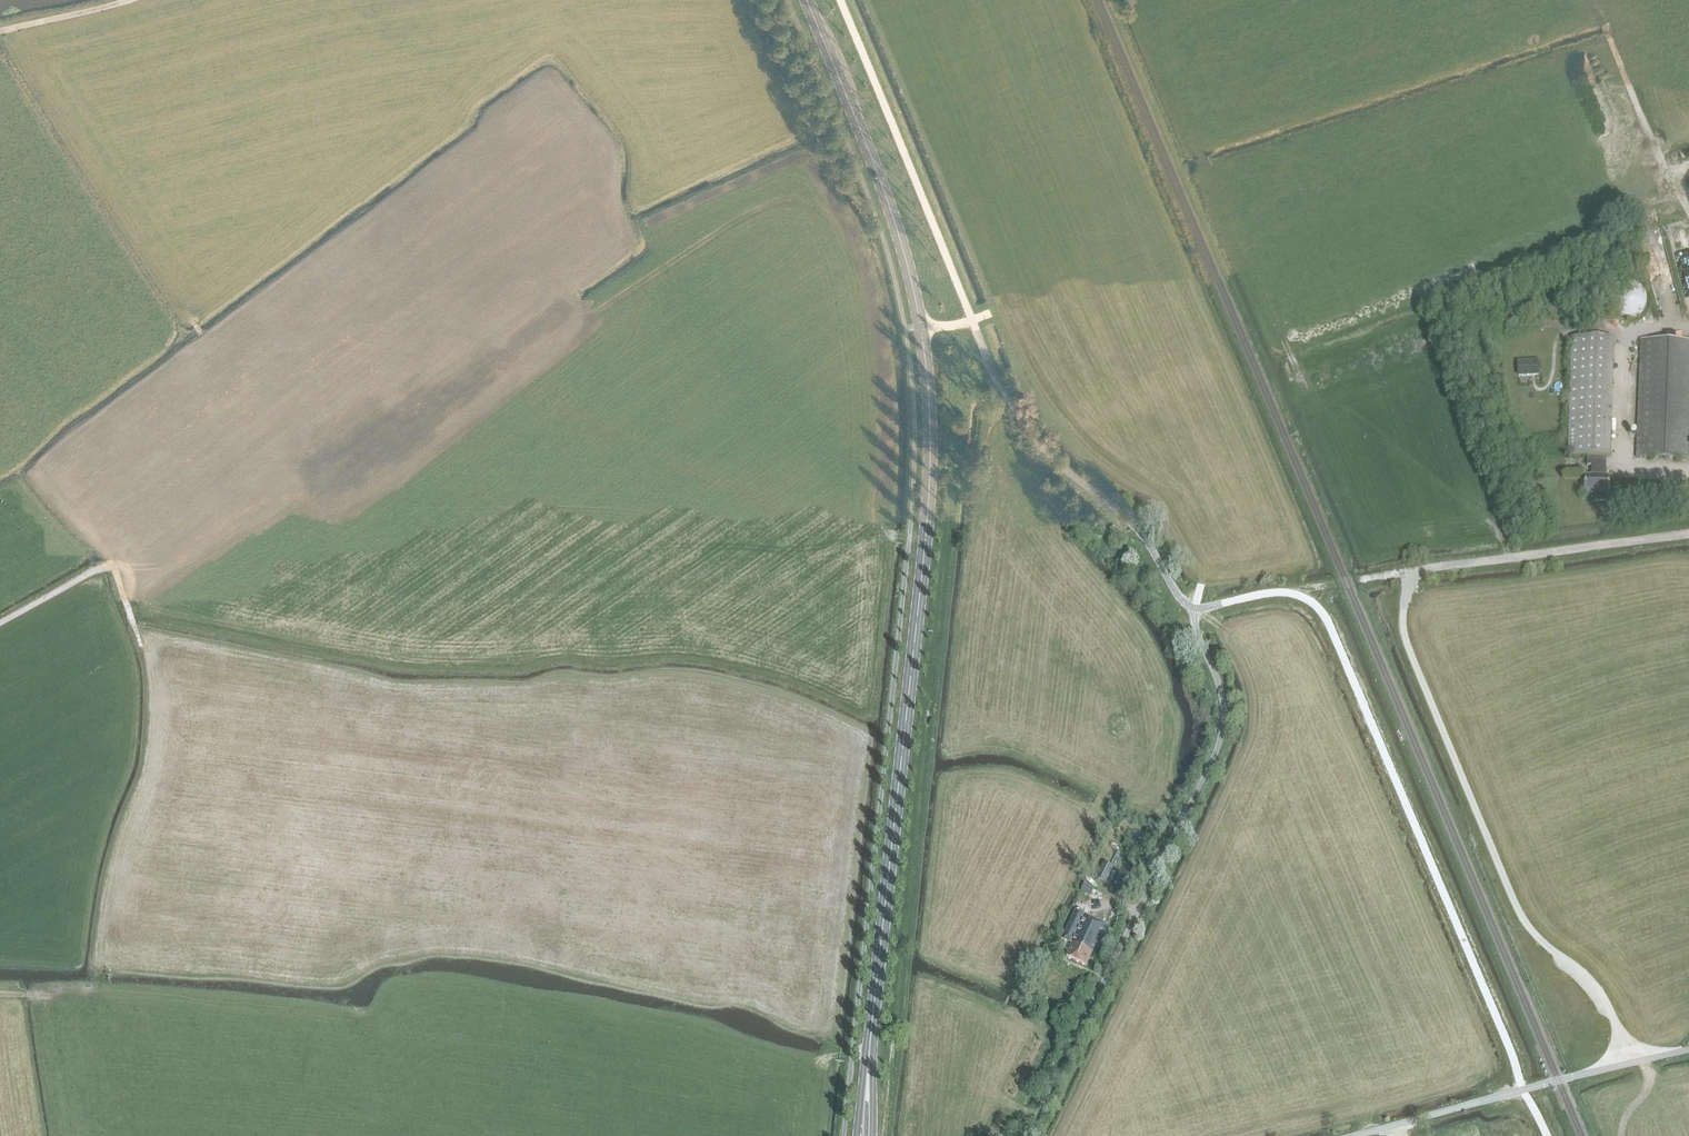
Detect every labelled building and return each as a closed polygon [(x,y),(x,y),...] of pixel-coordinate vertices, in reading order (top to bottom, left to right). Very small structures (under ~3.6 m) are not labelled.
[(1622,284),(1619,286),(1616,288),(1614,291),(1613,293),(1612,297),(1612,302),(1612,304),(1613,308),(1614,310),(1617,312),(1619,315),(1623,316),(1626,317),(1628,317),(1632,317),(1634,316),(1638,314),(1640,313),(1643,310),(1645,306),(1645,303),(1646,299),(1645,296),(1643,292),(1642,290),(1641,289),(1638,286),(1636,285),(1632,283),(1628,283),(1626,283),(1622,284)] [(1612,338),(1571,337),(1568,455),(1586,455),(1586,465),(1591,465),(1591,475),(1584,475),(1583,493),(1594,493),(1594,502),(1608,502),(1609,475),(1605,475),(1605,456),(1609,456),(1612,338)] [(1640,339),(1635,457),(1688,459),(1688,341),(1640,339)] [(1539,375),(1538,359),(1516,360),(1517,376),(1539,375)] [(1128,844),(1140,850),(1147,834),(1135,829),(1128,844)] [(1113,869),(1104,864),(1098,876),(1107,880),(1113,869)] [(1118,891),(1124,880),(1114,875),(1111,879),(1113,881),(1110,886),(1118,891)] [(1109,927),(1076,911),(1058,947),(1064,949),(1067,943),(1071,945),(1066,957),(1086,967),(1092,954),(1096,955),(1109,927)]
